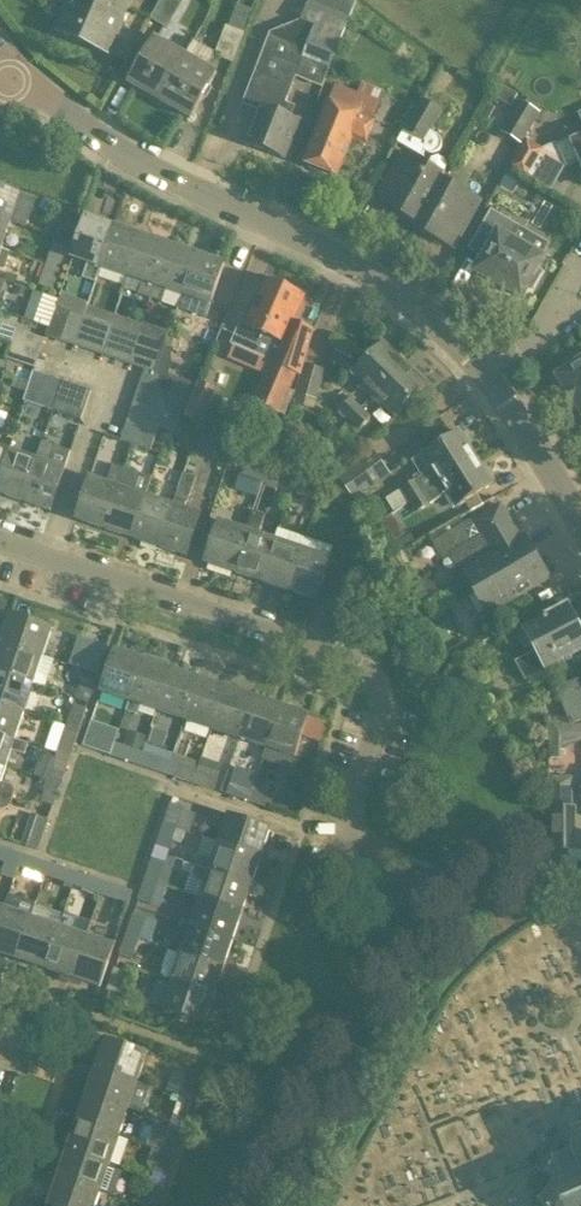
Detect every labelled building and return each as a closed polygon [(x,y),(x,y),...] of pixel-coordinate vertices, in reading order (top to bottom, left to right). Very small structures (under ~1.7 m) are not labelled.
[(108,54),(128,8),(110,0),(99,0),(99,1),(97,0),(68,0),(55,31),(108,54)] [(183,1),(180,0),(162,0),(151,20),(168,29),(183,1)] [(309,2),(301,22),(314,27),(299,64),(301,65),(327,75),(343,36),(350,19),(309,2)] [(251,10),(237,5),(228,27),(227,27),(216,55),(235,63),(246,34),(243,33),(251,10)] [(301,22),(272,33),(265,53),(264,52),(247,100),(263,106),(249,144),(284,157),(298,119),(283,113),(301,65),(299,64),(314,27),(301,22)] [(155,38),(129,83),(160,101),(185,55),(155,38)] [(216,73),(185,55),(160,101),(190,118),(216,73)] [(363,83),(358,94),(335,85),(324,112),(304,162),(337,176),(352,138),(364,143),(381,103),(385,92),(363,83)] [(510,105),(518,95),(502,83),(494,93),(510,105)] [(543,108),(528,99),(524,105),(523,104),(505,133),(521,143),(539,113),(543,108)] [(440,111),(422,101),(406,130),(398,143),(422,158),(426,152),(432,154),(439,151),(442,145),(440,138),(429,131),(440,111)] [(555,144),(566,167),(580,160),(580,132),(555,144)] [(511,168),(526,177),(542,150),(527,141),(511,168)] [(415,222),(414,226),(441,177),(443,173),(404,151),(376,199),(389,207),(415,222)] [(464,231),(481,200),(441,177),(414,226),(441,241),(450,224),(464,231)] [(0,187),(0,219),(10,222),(20,194),(0,187)] [(70,234),(77,213),(65,208),(57,230),(70,234)] [(476,271),(491,280),(522,298),(529,286),(533,289),(542,273),(538,270),(544,259),(511,239),(519,226),(491,210),(472,243),(487,251),(476,271)] [(114,226),(86,216),(72,259),(87,264),(82,278),(95,283),(100,268),(114,226)] [(0,219),(0,249),(1,250),(1,249),(10,222),(0,219)] [(114,226),(100,268),(126,277),(141,235),(114,226)] [(151,298),(169,244),(141,235),(126,277),(143,283),(139,294),(151,298)] [(46,264),(59,269),(66,247),(68,240),(56,236),(46,264)] [(183,296),(197,254),(169,244),(151,298),(162,302),(166,291),(183,296)] [(0,249),(0,266),(4,268),(9,252),(1,249),(1,250),(0,249)] [(210,305),(224,263),(197,254),(183,296),(178,309),(206,319),(210,305)] [(52,290),(59,269),(46,264),(39,286),(52,290)] [(229,358),(266,374),(257,396),(253,405),(279,416),(283,407),(297,375),(301,376),(312,329),(294,321),(304,297),(267,281),(255,308),(251,307),(244,324),(241,323),(231,344),(234,345),(229,358)] [(61,342),(71,312),(56,307),(59,300),(44,295),(34,324),(49,328),(46,337),(61,342)] [(75,346),(84,317),(71,312),(61,342),(75,346)] [(84,317),(75,346),(89,351),(99,322),(84,317)] [(103,356),(113,327),(99,322),(89,351),(103,356)] [(113,327),(103,356),(117,361),(127,332),(113,327)] [(325,369),(304,363),(312,329),(301,376),(296,393),(300,395),(297,404),(314,409),(325,369)] [(16,331),(11,345),(40,355),(45,340),(16,331)] [(131,365),(141,337),(127,332),(117,361),(131,365)] [(141,337),(131,365),(146,370),(155,341),(141,337)] [(364,385),(360,390),(370,399),(404,365),(382,343),(352,374),(364,385)] [(35,369),(40,355),(11,345),(6,359),(35,369)] [(580,413),(580,354),(569,362),(572,367),(557,377),(566,390),(564,392),(566,394),(568,393),(573,400),(571,401),(573,404),(575,403),(580,413)] [(155,374),(166,377),(171,363),(170,358),(161,356),(155,374)] [(396,416),(426,386),(404,365),(370,399),(380,409),(384,404),(396,416)] [(155,374),(146,370),(141,385),(170,395),(174,380),(166,377),(155,374)] [(62,382),(34,373),(24,402),(52,411),(62,382)] [(76,387),(62,382),(52,411),(81,421),(91,392),(76,387)] [(218,391),(200,383),(187,414),(205,422),(218,391)] [(192,402),(198,388),(186,384),(181,398),(185,400),(192,402)] [(185,400),(170,395),(141,385),(136,399),(181,414),(185,400)] [(339,410),(350,420),(362,408),(351,397),(339,410)] [(181,414),(136,399),(131,413),(160,423),(164,411),(179,420),(181,414)] [(372,417),(362,408),(350,420),(360,430),(372,417)] [(160,423),(131,413),(127,428),(156,437),(160,423)] [(151,452),(156,437),(127,428),(122,442),(151,452)] [(413,461),(423,476),(415,481),(403,488),(410,500),(476,459),(459,432),(413,461)] [(37,461),(23,502),(51,511),(65,470),(48,464),(54,447),(43,444),(37,461)] [(10,451),(0,448),(0,481),(10,451)] [(275,467),(298,473),(303,456),(280,450),(275,467)] [(0,481),(0,494),(23,502),(37,461),(26,457),(10,451),(0,481)] [(332,481),(343,494),(382,465),(372,452),(352,467),(332,481)] [(418,511),(430,503),(443,496),(448,493),(457,507),(492,485),(476,459),(410,500),(418,511)] [(77,520),(104,529),(124,469),(113,465),(107,484),(91,479),(77,520)] [(246,465),(242,477),(263,484),(271,486),(275,474),(246,465)] [(389,474),(382,465),(343,494),(350,503),(389,474)] [(124,469),(104,529),(132,538),(145,497),(130,492),(136,473),(124,469)] [(183,473),(173,506),(159,547),(186,556),(200,515),(186,511),(196,478),(183,473)] [(297,495),(319,502),(322,491),(300,484),(297,495)] [(159,547),(173,506),(145,497),(132,538),(159,547)] [(488,513),(483,505),(459,519),(429,537),(444,562),(453,557),(467,581),(500,561),(502,566),(532,548),(525,537),(521,539),(501,505),(488,513)] [(260,582),(274,541),(259,536),(265,515),(253,511),(246,531),(248,532),(234,573),(260,582)] [(234,573),(248,532),(246,531),(219,522),(205,564),(234,573)] [(288,591),(302,550),(274,541),(260,582),(288,591)] [(489,614),(549,578),(532,548),(502,566),(500,561),(467,581),(468,582),(441,598),(440,596),(424,606),(430,617),(474,590),(489,614)] [(344,564),(302,550),(288,591),(316,601),(321,587),(335,592),(344,564)] [(412,587),(424,606),(440,596),(429,576),(412,587)] [(580,649),(580,631),(568,606),(562,609),(523,628),(536,652),(516,663),(525,680),(574,655),(573,654),(580,649)] [(11,614),(1,643),(44,657),(53,629),(11,614)] [(34,684),(44,657),(1,643),(0,646),(0,672),(34,684)] [(91,649),(84,670),(97,675),(105,654),(91,649)] [(103,692),(130,701),(131,702),(145,659),(117,650),(103,692)] [(137,715),(140,705),(158,711),(172,668),(160,664),(161,661),(148,656),(146,660),(145,659),(131,702),(130,701),(126,712),(137,715)] [(172,668),(158,711),(185,720),(200,678),(172,668)] [(89,699),(97,675),(84,670),(78,690),(80,696),(89,699)] [(0,672),(0,703),(25,711),(34,684),(0,672)] [(200,678),(185,720),(213,729),(227,687),(200,678)] [(557,689),(569,719),(570,721),(572,725),(580,721),(580,679),(557,689)] [(227,687),(213,729),(241,739),(255,696),(227,687)] [(241,739),(267,747),(268,748),(282,705),(255,696),(241,739)] [(0,703),(0,733),(16,739),(25,711),(0,703)] [(297,757),(295,757),(302,736),(321,742),(328,723),(308,717),(309,715),(282,705),(268,748),(267,747),(262,761),(292,771),(297,757)] [(74,706),(67,726),(79,730),(86,710),(74,706)] [(550,756),(560,756),(561,738),(580,738),(580,726),(551,725),(550,756)] [(58,754),(70,758),(79,730),(67,726),(58,754)] [(125,746),(141,751),(146,737),(130,731),(125,746)] [(0,733),(0,765),(7,767),(12,750),(26,754),(30,743),(16,739),(0,733)] [(85,746),(110,754),(114,742),(89,734),(85,746)] [(137,764),(141,751),(125,746),(114,742),(110,754),(137,764)] [(164,773),(168,761),(141,751),(137,764),(164,773)] [(48,781),(61,785),(70,758),(58,754),(48,781)] [(192,782),(196,770),(168,761),(164,773),(192,782)] [(0,765),(0,794),(13,799),(15,791),(13,786),(1,782),(7,767),(0,765)] [(192,782),(215,790),(219,778),(196,770),(192,782)] [(577,807),(573,807),(572,778),(550,779),(552,809),(555,809),(555,850),(577,850),(577,807)] [(48,781),(41,804),(53,808),(61,785),(48,781)] [(231,782),(227,794),(247,801),(251,788),(231,782)] [(247,801),(270,809),(274,796),(251,788),(247,801)] [(13,799),(0,794),(0,807),(5,809),(10,807),(13,799)] [(165,825),(176,829),(185,801),(174,797),(165,825)] [(49,820),(32,814),(21,846),(38,852),(49,820)] [(228,815),(218,844),(261,858),(270,830),(228,815)] [(156,852),(167,856),(176,829),(165,825),(156,852)] [(195,866),(252,885),(261,858),(218,844),(213,860),(198,855),(195,866)] [(23,856),(0,848),(0,862),(5,863),(1,876),(15,880),(23,856)] [(146,880),(158,884),(167,856),(156,852),(146,880)] [(47,864),(28,857),(25,870),(43,876),(47,864)] [(47,864),(43,876),(66,884),(65,888),(68,890),(74,873),(47,864)] [(200,899),(242,913),(252,885),(195,866),(193,873),(194,878),(206,881),(200,899)] [(72,891),(74,886),(97,894),(101,882),(74,873),(68,890),(72,891)] [(146,880),(139,900),(160,908),(168,887),(158,884),(146,880)] [(132,892),(101,882),(97,894),(128,904),(132,892)] [(191,926),(233,941),(242,913),(200,899),(191,926)] [(31,917),(3,908),(0,918),(0,955),(17,960),(31,917)] [(139,939),(146,919),(135,915),(128,935),(139,939)] [(31,917),(17,960),(45,970),(59,927),(31,917)] [(182,954),(224,968),(233,941),(191,926),(182,954)] [(59,927),(45,970),(72,979),(86,936),(59,927)] [(128,935),(121,957),(132,961),(139,939),(128,935)] [(115,945),(86,936),(72,979),(100,989),(115,945)] [(224,968),(182,954),(172,981),(215,995),(224,968)] [(120,995),(128,973),(116,969),(109,991),(120,995)] [(205,1023),(215,995),(172,981),(163,1009),(205,1023)] [(105,1040),(95,1068),(137,1083),(147,1054),(105,1040)] [(86,1096),(128,1110),(137,1083),(95,1068),(86,1096)] [(192,1100),(200,1079),(187,1075),(180,1096),(192,1100)] [(128,1110),(86,1096),(77,1123),(119,1137),(128,1110)] [(180,1096),(173,1118),(185,1121),(192,1100),(180,1096)] [(67,1151),(109,1165),(119,1137),(77,1123),(73,1135),(69,1134),(65,1147),(68,1149),(67,1151)] [(578,1131),(573,1129),(571,1132),(572,1134),(568,1134),(565,1153),(570,1154),(557,1159),(553,1156),(551,1157),(555,1161),(549,1172),(546,1171),(545,1174),(551,1175),(555,1184),(543,1200),(539,1199),(538,1203),(544,1204),(544,1205),(580,1205),(580,1130),(578,1131)] [(174,1155),(181,1134),(169,1130),(161,1151),(174,1155)] [(109,1165),(67,1151),(58,1179),(100,1193),(109,1165)] [(161,1151),(154,1172),(166,1177),(174,1155),(161,1151)] [(58,1179),(49,1205),(50,1205),(96,1205),(100,1193),(58,1179)] [(162,1189),(150,1185),(143,1205),(145,1205),(156,1205),(162,1189)]
